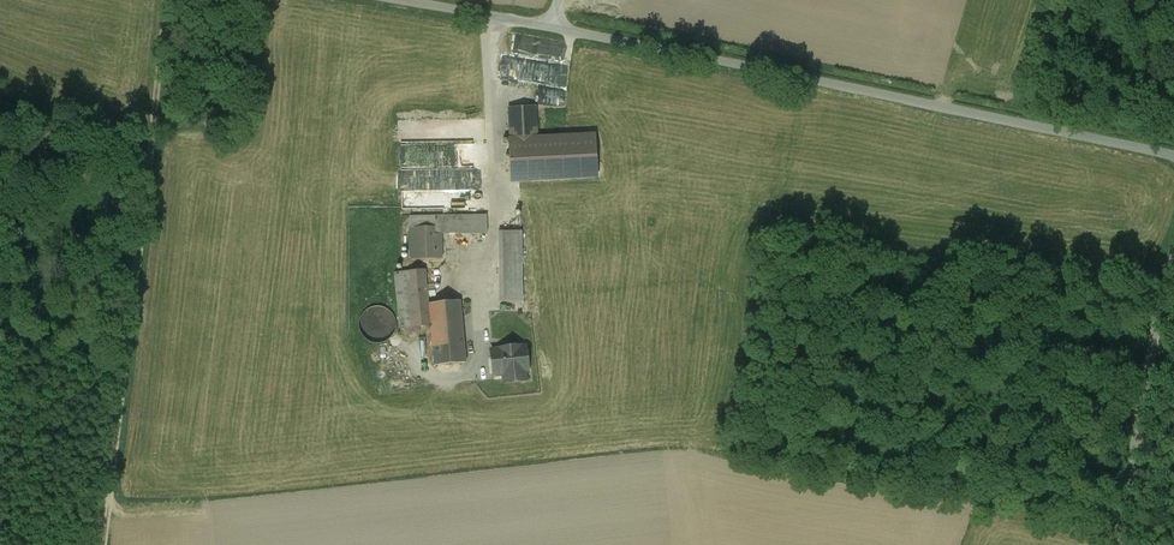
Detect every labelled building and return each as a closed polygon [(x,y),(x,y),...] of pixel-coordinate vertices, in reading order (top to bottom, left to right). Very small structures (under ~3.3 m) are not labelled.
[(521,52),(521,32),(498,32),(498,52),(521,52)] [(511,80),(567,89),(570,67),(515,59),(511,80)] [(535,107),(509,108),(510,139),(537,138),(535,107)] [(510,139),(510,140),(509,140),(512,182),(597,178),(595,135),(537,138),(510,139)] [(406,190),(405,209),(453,210),(453,191),(406,190)] [(487,215),(410,216),(411,259),(433,259),(433,234),(487,233),(487,215)] [(522,301),(521,231),(499,231),(501,301),(522,301)] [(428,304),(425,269),(395,272),(401,328),(408,328),(409,332),(420,331),(419,327),(431,326),(434,365),(466,362),(460,301),(428,304)] [(379,306),(376,306),(374,306),(372,307),(369,308),(368,309),(366,310),(364,312),(363,313),(361,315),(360,318),(359,320),(359,322),(359,324),(359,326),(359,328),(360,331),(361,333),(362,335),(364,337),(365,338),(367,339),(368,340),(370,341),(372,342),(375,343),(378,343),(382,342),(386,341),(389,339),(390,337),(392,336),(393,334),(395,331),(395,329),(396,326),(396,324),(396,322),(395,321),(395,319),(394,317),(393,314),(391,312),(390,311),(387,309),(385,308),(382,307),(379,306)] [(520,345),(499,347),(499,349),(491,350),(493,374),(503,373),(504,383),(526,380),(525,371),(528,370),(526,346),(520,347),(520,345)]
